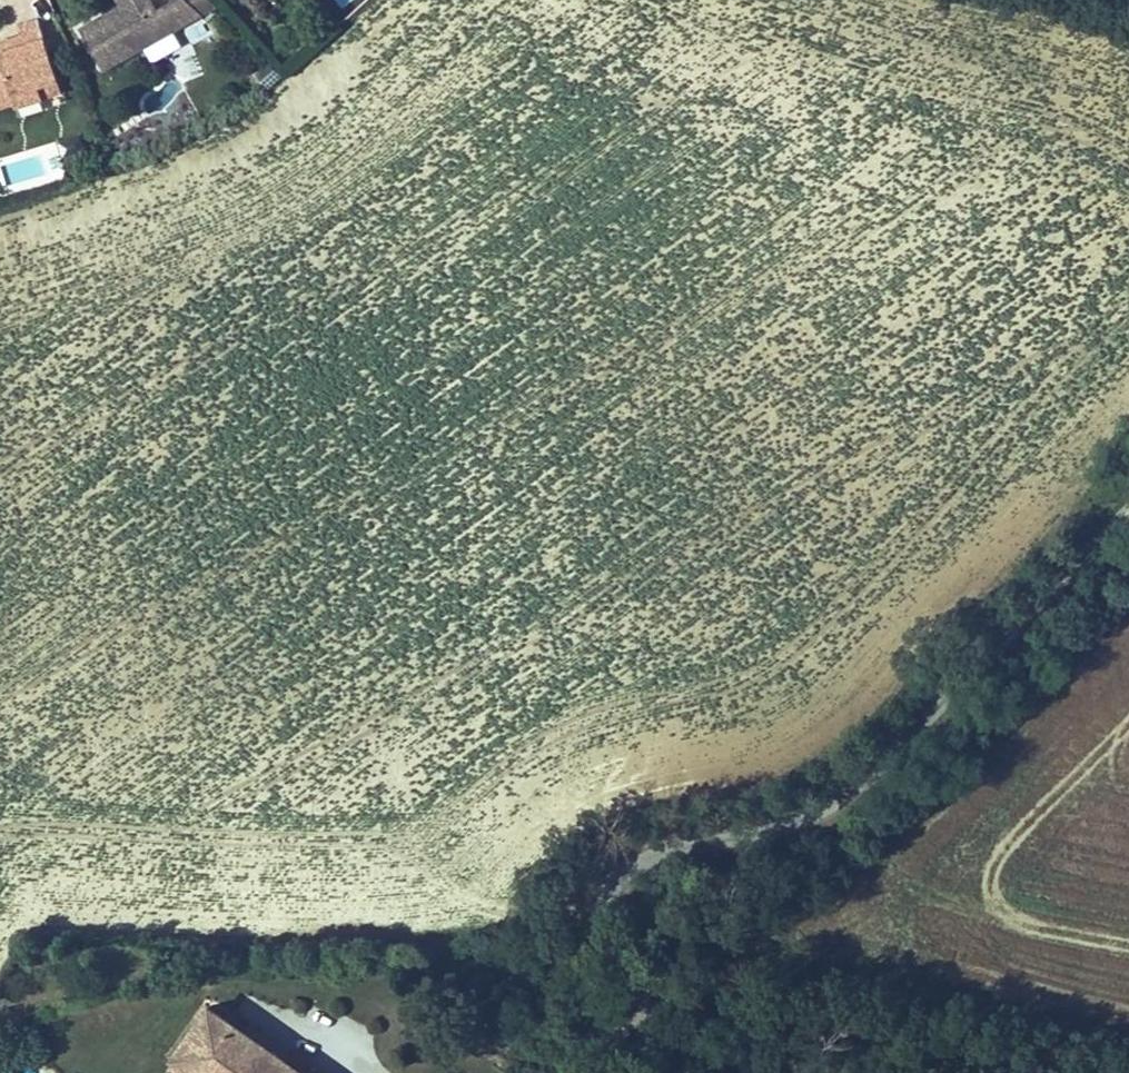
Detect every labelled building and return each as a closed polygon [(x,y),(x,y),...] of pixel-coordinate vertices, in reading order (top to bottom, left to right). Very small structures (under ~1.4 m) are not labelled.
[(215,3),(213,0),(172,0),(173,1),(159,9),(154,0),(126,0),(124,4),(81,28),(103,67),(215,3)] [(38,21),(12,28),(17,46),(0,51),(0,103),(11,99),(12,104),(39,95),(36,84),(55,78),(38,21)] [(36,84),(39,95),(59,90),(55,78),(36,84)] [(227,1029),(282,1072),(362,1072),(258,989),(227,1029)]
